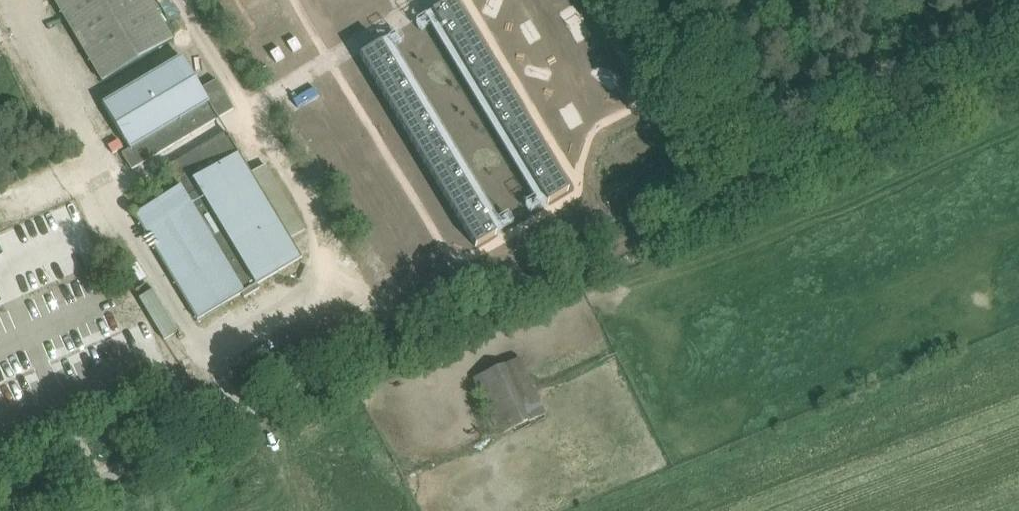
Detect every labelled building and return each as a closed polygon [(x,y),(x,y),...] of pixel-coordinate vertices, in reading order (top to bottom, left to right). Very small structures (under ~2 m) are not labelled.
[(104,79),(173,39),(150,0),(58,0),(104,79)] [(453,0),(432,13),(547,204),(568,192),(453,0)] [(381,44),(360,56),(475,248),(496,235),(381,44)] [(181,55),(102,102),(131,151),(123,156),(132,171),(233,109),(216,80),(201,89),(181,55)] [(178,188),(134,214),(197,320),(242,294),(244,298),(260,289),(258,285),(302,258),(291,239),(305,231),(266,165),(252,174),(227,132),(166,168),(178,188)] [(140,299),(144,306),(164,340),(180,331),(156,289),(140,299)] [(517,356),(471,376),(496,434),(542,414),(517,356)]
